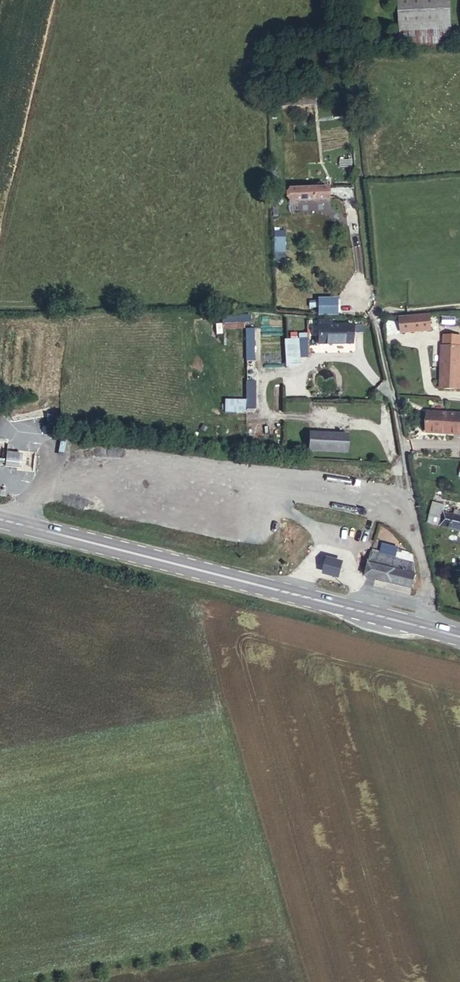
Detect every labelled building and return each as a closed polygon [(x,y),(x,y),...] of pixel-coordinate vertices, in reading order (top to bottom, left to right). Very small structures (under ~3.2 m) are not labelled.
[(400,53),(451,50),(449,0),(400,0),(400,53)] [(294,107),(308,106),(308,97),(293,98),(294,107)] [(350,171),(300,178),(302,191),(352,185),(350,171)] [(274,232),(274,263),(285,263),(285,232),(274,232)] [(439,305),(409,307),(409,321),(439,320),(439,305)] [(331,309),(331,321),(362,321),(362,314),(343,314),(343,310),(331,309)] [(223,329),(251,329),(250,316),(223,316),(223,329)] [(362,321),(331,321),(331,334),(362,334),(362,321)] [(245,330),(245,362),(254,362),(254,330),(245,330)] [(448,334),(444,377),(459,378),(459,335),(448,334)] [(307,359),(307,340),(284,340),(285,367),(300,367),(300,359),(307,359)] [(273,387),(274,409),(282,409),(282,386),(273,387)] [(225,413),(246,413),(246,400),(225,400),(225,413)] [(431,400),(429,422),(459,425),(459,402),(431,400)] [(310,404),(288,402),(287,410),(309,412),(310,404)] [(357,426),(320,425),(320,442),(357,443),(357,426)] [(24,449),(7,449),(8,467),(25,467),(24,449)] [(442,494),(438,514),(449,517),(453,505),(455,498),(442,494)] [(459,520),(459,507),(453,505),(449,517),(459,520)] [(414,513),(404,510),(403,515),(412,518),(414,513)] [(376,538),(373,550),(401,558),(403,551),(413,554),(412,561),(417,563),(419,550),(376,538)] [(401,558),(373,550),(369,563),(401,572),(404,559),(401,558)] [(403,551),(401,558),(404,559),(412,561),(413,554),(403,551)] [(404,559),(401,572),(414,576),(417,563),(412,561),(404,559)] [(327,561),(324,579),(341,582),(344,564),(327,561)]
